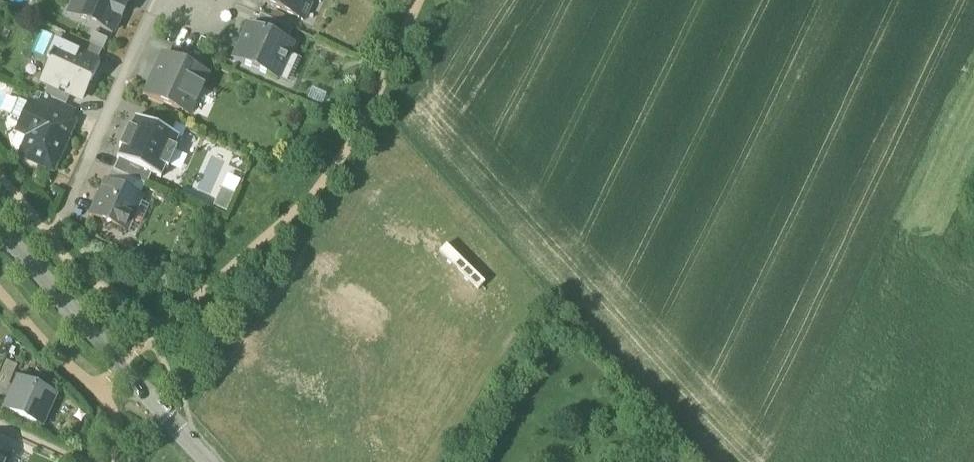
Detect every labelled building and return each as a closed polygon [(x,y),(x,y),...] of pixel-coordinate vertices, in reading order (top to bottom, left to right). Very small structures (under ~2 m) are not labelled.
[(112,33),(119,19),(120,19),(125,8),(124,8),(127,0),(74,0),(69,11),(71,11),(70,14),(112,33)] [(305,3),(307,0),(261,0),(260,3),(298,20),(303,23),(311,6),(305,3)] [(254,29),(287,44),(293,31),(260,17),(254,29)] [(233,62),(277,81),(293,47),(287,44),(254,29),(249,27),(233,62)] [(63,49),(96,63),(102,51),(69,36),(63,49)] [(48,86),(81,101),(89,84),(86,83),(89,77),(93,79),(99,65),(96,63),(63,49),(62,48),(61,48),(56,46),(51,57),(50,57),(47,65),(48,66),(46,71),(47,71),(42,82),(48,85),(48,86)] [(176,49),(171,60),(198,72),(203,61),(176,49)] [(163,56),(145,96),(189,116),(206,76),(198,72),(171,60),(163,56)] [(38,108),(50,113),(55,103),(43,97),(38,108)] [(73,124),(71,123),(50,113),(38,108),(30,104),(29,105),(18,100),(10,118),(21,123),(17,132),(29,137),(20,157),(52,171),(73,124)] [(55,103),(50,113),(71,123),(76,112),(55,103)] [(149,125),(171,135),(176,124),(154,114),(149,125)] [(151,175),(161,179),(179,138),(171,135),(149,125),(137,120),(135,119),(117,159),(118,160),(119,160),(151,175)] [(118,160),(113,171),(145,185),(146,186),(151,175),(119,160),(118,160)] [(140,196),(145,185),(113,171),(112,171),(107,182),(140,196)] [(112,226),(125,231),(140,197),(140,196),(107,182),(91,216),(100,220),(103,229),(112,226)] [(213,207),(227,211),(232,193),(219,189),(213,207)] [(0,372),(0,385),(6,387),(17,361),(6,357),(0,372)] [(5,409),(41,425),(55,396),(18,379),(5,409)] [(24,461),(0,450),(0,461),(23,461),(24,461)]
